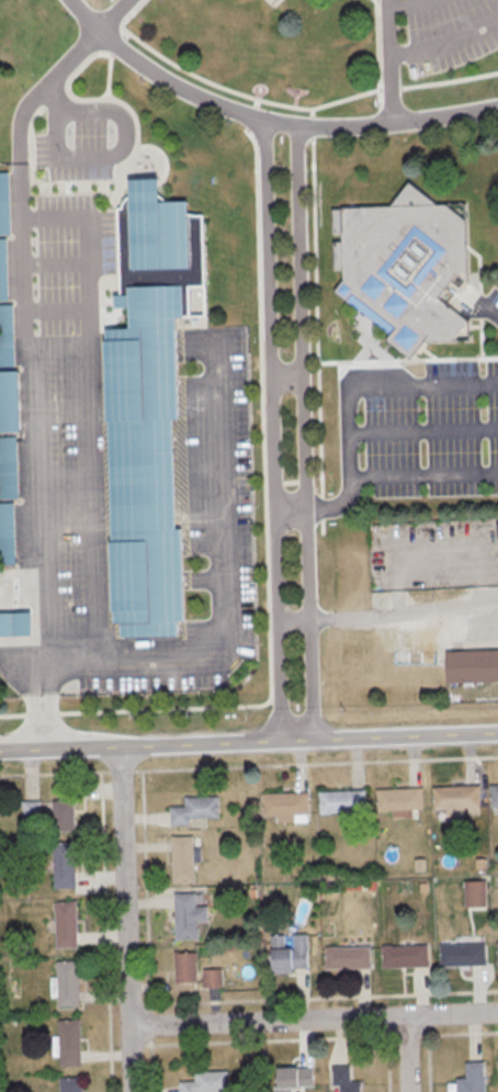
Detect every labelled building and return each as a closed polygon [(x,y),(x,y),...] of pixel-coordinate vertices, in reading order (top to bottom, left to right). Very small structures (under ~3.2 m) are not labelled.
[(14,235),(0,236),(0,173),(12,172),(14,235)] [(166,179),(134,180),(135,195),(128,201),(126,209),(122,210),(124,295),(117,295),(117,308),(134,308),(135,329),(110,330),(116,624),(124,624),(124,638),(182,637),(182,622),(189,622),(186,531),(180,531),(178,420),(183,420),(180,318),(210,317),(206,215),(192,215),(192,202),(167,202),(166,179)] [(337,212),(394,210),(414,184),(441,207),(451,207),(469,222),(472,286),(461,277),(442,299),(473,323),(456,342),(428,344),(415,360),(392,341),(393,337),(371,319),(349,302),(339,293),(349,283),(348,268),(336,269),(335,244),(347,243),(347,235),(337,235),(337,212)] [(11,301),(0,301),(0,239),(9,239),(11,301)] [(18,368),(0,368),(0,305),(16,305),(18,368)] [(0,373),(0,430),(21,430),(21,373),(0,373)] [(0,438),(2,499),(21,499),(20,437),(0,438)] [(19,566),(0,566),(0,504),(18,504),(19,566)] [(0,612),(0,635),(35,635),(35,612),(0,612)] [(450,653),(497,651),(497,685),(451,686),(450,653)] [(482,816),(482,786),(436,786),(436,816),(482,816)] [(424,788),(380,788),(380,811),(424,811),(424,788)] [(321,791),(321,813),(367,813),(367,791),(321,791)] [(310,814),(310,792),(265,792),(265,815),(279,815),(279,821),(296,821),(296,814),(310,814)] [(220,796),(186,796),(186,806),(172,806),(172,824),(192,824),(192,817),(220,817),(220,796)] [(76,831),(76,799),(53,799),(53,831),(76,831)] [(23,822),(42,822),(42,800),(23,800),(23,822)] [(174,881),(196,881),(196,835),(174,835),(174,881)] [(77,887),(77,841),(55,841),(55,887),(77,887)] [(488,881),(468,881),(468,906),(488,906),(488,881)] [(209,904),(199,904),(199,892),(176,892),(176,939),(199,939),(199,921),(209,921),(209,904)] [(56,901),(56,949),(78,949),(78,901),(56,901)] [(309,934),(274,934),(274,970),(309,970),(309,934)] [(488,964),(488,943),(442,943),(442,964),(488,964)] [(429,945),(383,945),(383,967),(429,967),(429,945)] [(373,968),(373,946),(326,946),(326,968),(373,968)] [(198,951),(177,951),(177,982),(198,982),(198,951)] [(58,1007),(80,1007),(80,960),(58,960),(58,1007)] [(223,986),(223,968),(205,968),(205,986),(223,986)] [(59,1020),(59,1065),(82,1065),(82,1020),(59,1020)] [(487,1061),(468,1061),(468,1077),(459,1077),(459,1091),(488,1091),(487,1061)] [(363,1081),(352,1081),(352,1065),(335,1065),(335,1086),(342,1086),(342,1091),(363,1091),(363,1081)] [(280,1087),(315,1087),(315,1067),(280,1067),(280,1087)] [(196,1081),(181,1081),(181,1091),(229,1091),(229,1071),(196,1071),(196,1081)] [(61,1077),(62,1091),(85,1091),(84,1076),(61,1077)]
